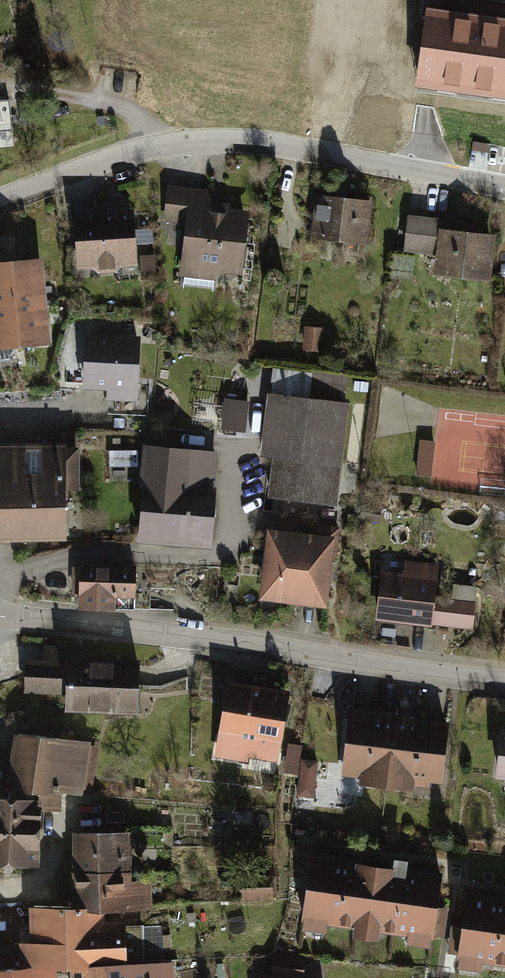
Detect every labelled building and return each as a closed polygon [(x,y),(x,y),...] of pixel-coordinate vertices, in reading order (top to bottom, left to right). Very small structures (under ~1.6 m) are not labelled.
[(427,16),(418,79),(439,82),(440,78),(456,81),(455,90),(475,93),(476,87),(504,91),(504,27),(427,16)] [(12,128),(9,104),(0,105),(0,129),(12,128)] [(215,187),(165,183),(162,223),(184,225),(180,279),(218,282),(224,275),(245,277),(250,208),(214,205),(215,187)] [(376,202),(318,195),(313,240),(371,247),(376,202)] [(135,214),(73,215),(75,271),(137,269),(135,214)] [(476,224),(409,217),(405,253),(437,256),(435,275),(492,281),(498,235),(476,232),(476,224)] [(0,262),(0,305),(49,300),(44,258),(0,262)] [(0,305),(0,345),(54,339),(49,300),(0,305)] [(326,327),(306,326),(304,352),(324,354),(326,327)] [(143,336),(85,333),(82,387),(107,389),(106,398),(139,399),(143,336)] [(351,406),(269,395),(261,459),(273,460),(268,494),(337,504),(351,406)] [(246,431),(251,402),(228,399),(224,428),(246,431)] [(0,442),(0,540),(66,540),(66,492),(82,492),(82,442),(0,442)] [(220,450),(143,445),(137,543),(213,548),(220,450)] [(337,536),(267,529),(259,600),(330,607),(337,536)] [(403,571),(380,569),(376,619),(434,624),(474,626),(476,601),(436,597),(440,564),(404,561),(403,571)] [(78,567),(77,607),(134,608),(135,568),(78,567)] [(134,716),(137,663),(88,661),(89,651),(41,648),(40,665),(29,665),(27,694),(66,696),(65,712),(134,716)] [(292,691),(227,680),(213,763),(250,769),(251,760),(279,764),(292,691)] [(401,714),(351,709),(343,771),(360,773),(360,784),(392,785),(401,714)] [(448,719),(401,714),(392,785),(413,789),(413,782),(440,786),(448,719)] [(503,729),(497,777),(504,778),(504,729),(503,729)] [(95,745),(12,736),(7,783),(89,792),(95,745)] [(318,796),(320,759),(303,758),(304,743),(288,742),(287,775),(300,775),(299,795),(318,796)] [(0,789),(0,865),(39,865),(40,790),(0,789)] [(81,870),(135,872),(136,833),(82,832),(81,870)] [(443,870),(313,853),(304,926),(433,943),(443,870)] [(135,872),(81,870),(82,908),(121,908),(156,911),(154,885),(136,882),(135,872)] [(273,874),(240,874),(240,901),(273,901),(273,874)] [(466,894),(458,964),(504,970),(504,898),(466,894)] [(140,922),(121,908),(42,911),(42,940),(30,940),(32,963),(63,964),(89,962),(142,958),(140,922)] [(274,956),(273,977),(306,977),(307,959),(274,956)] [(89,962),(90,977),(179,977),(177,961),(107,962),(89,962)] [(0,964),(0,977),(64,977),(63,964),(0,964)]
